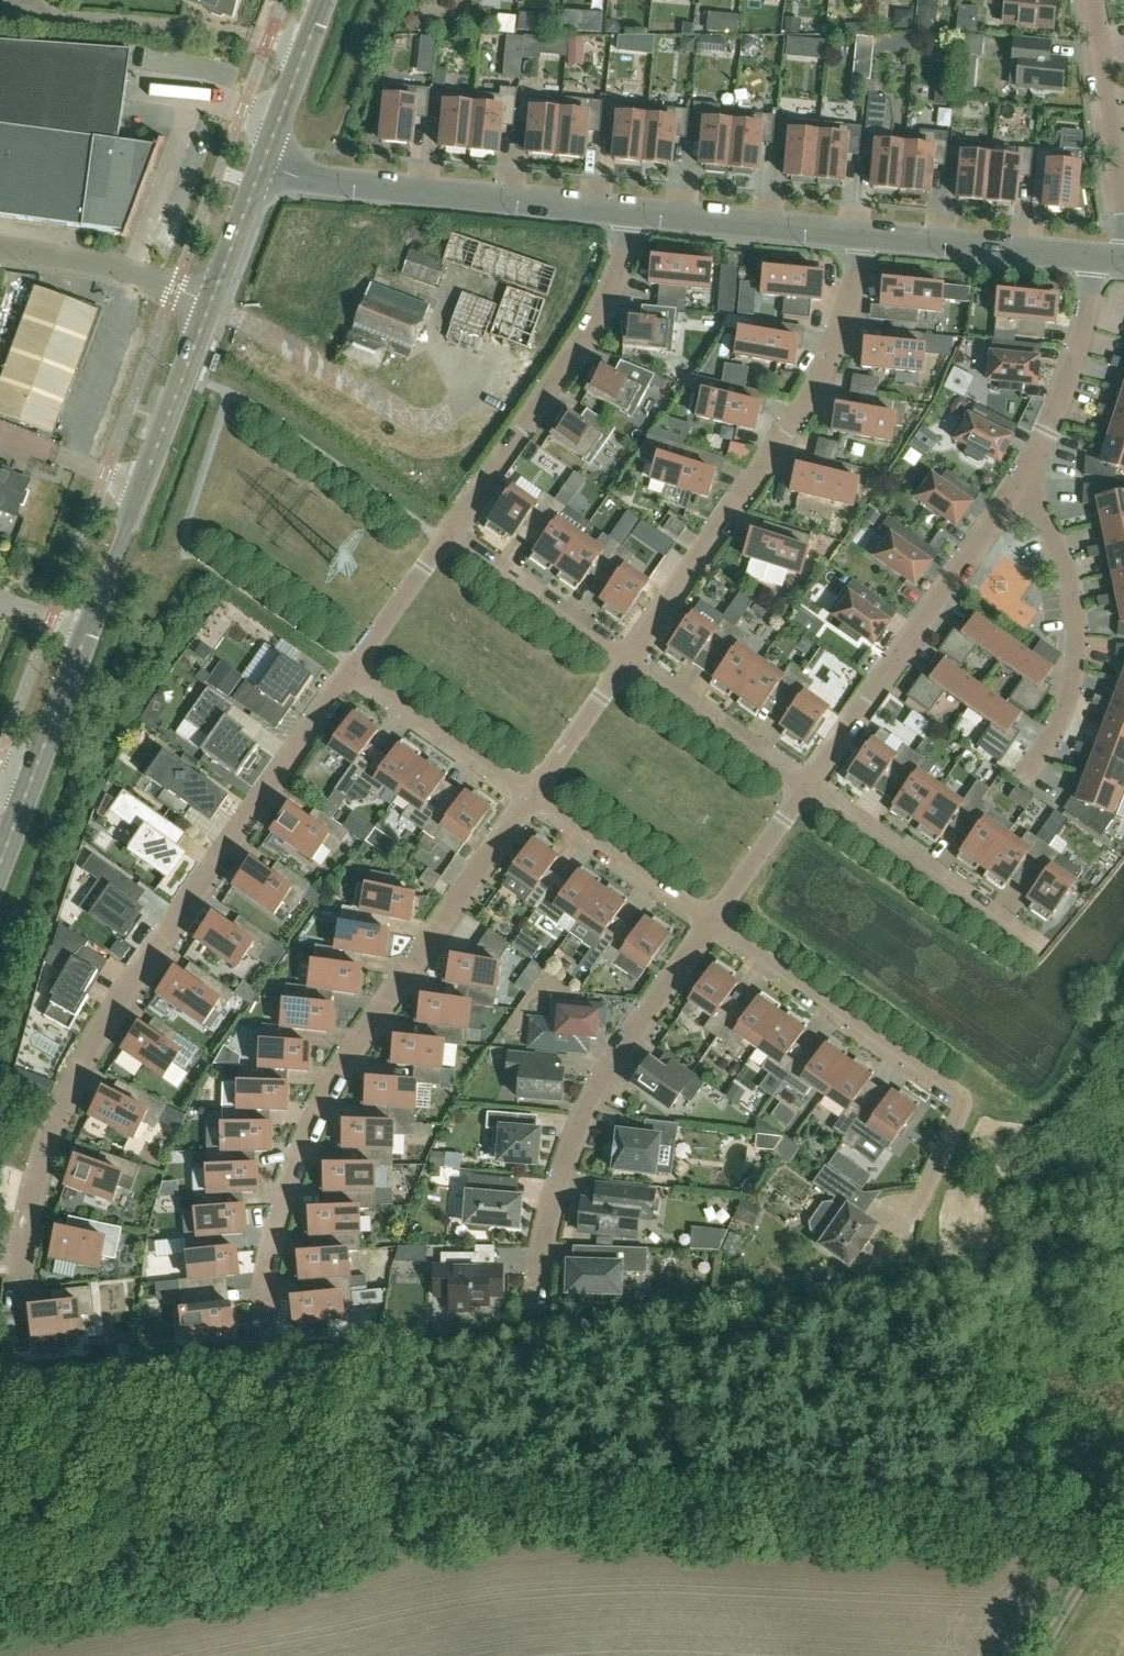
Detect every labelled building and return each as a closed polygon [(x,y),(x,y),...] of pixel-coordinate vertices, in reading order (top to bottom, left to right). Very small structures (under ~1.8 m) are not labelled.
[(209,7),(211,14),(221,18),(227,14),(233,16),(239,0),(189,0),(209,7)] [(988,2),(1006,4),(1004,23),(1053,28),(1055,0),(988,0),(988,2)] [(935,35),(938,8),(920,6),(917,33),(935,35)] [(858,24),(858,35),(869,35),(869,24),(858,24)] [(959,54),(983,56),(985,36),(961,33),(959,54)] [(507,36),(506,51),(523,52),(524,37),(507,36)] [(699,51),(709,52),(711,38),(700,37),(699,51)] [(647,51),(664,50),(663,38),(647,39),(647,51)] [(594,39),(578,39),(578,68),(594,68),(594,39)] [(1047,93),(1047,89),(1061,91),(1065,60),(1046,58),(1048,43),(1015,40),(1010,85),(1032,87),(1031,91),(1034,94),(1044,96),(1047,93)] [(83,228),(126,234),(125,235),(127,236),(153,167),(152,167),(155,147),(118,142),(131,51),(0,42),(0,217),(83,228)] [(814,44),(812,62),(825,63),(826,45),(814,44)] [(427,117),(430,90),(388,86),(384,122),(380,122),(375,137),(383,138),(382,143),(384,143),(384,142),(410,144),(409,146),(411,146),(414,116),(427,117)] [(475,94),(469,152),(470,152),(470,150),(496,153),(496,154),(497,155),(500,125),(514,126),(517,91),(502,89),(501,97),(475,94)] [(445,119),(442,149),(443,149),(443,148),(469,150),(469,152),(475,94),(434,90),(431,118),(445,119)] [(556,158),(561,100),(520,96),(518,124),(531,125),(528,155),(530,155),(530,154),(555,156),(555,158),(556,158)] [(901,192),(906,134),(893,132),(894,120),(890,98),(868,96),(863,158),(876,159),(873,189),(875,189),(875,188),(900,190),(900,192),(901,192)] [(561,100),(556,158),(557,158),(557,156),(582,159),(582,160),(583,160),(586,131),(600,132),(603,102),(574,99),(573,113),(561,112),(562,100),(561,100)] [(642,164),(648,106),(607,102),(604,130),(618,131),(615,161),(616,161),(616,160),(642,162),(642,163),(642,164)] [(729,169),(734,112),(733,124),(719,122),(721,105),(694,103),(691,135),(704,137),(701,167),(703,167),(703,165),(707,166),(706,171),(724,173),(725,168),(729,168),(728,169),(729,169)] [(643,162),(669,165),(669,166),(670,166),(673,136),(687,138),(689,110),(648,106),(642,164),(643,164),(643,162)] [(776,116),(734,112),(729,169),(730,170),(730,168),(733,169),(733,174),(751,176),(752,171),(755,171),(755,172),(756,172),(760,143),(773,144),(776,116)] [(777,147),(790,148),(787,178),(789,178),(789,177),(792,177),(792,181),(811,183),(811,179),(814,179),(814,181),(815,181),(820,124),(779,120),(777,147)] [(820,124),(815,181),(816,181),(816,179),(819,180),(819,183),(837,185),(838,181),(841,182),(841,183),(842,183),(845,154),(859,156),(861,128),(820,124)] [(920,135),(906,134),(901,192),(902,192),(902,190),(927,193),(927,194),(928,194),(931,165),(945,165),(948,133),(920,130),(920,135)] [(987,203),(992,145),(951,141),(949,169),(962,170),(959,200),(961,200),(961,199),(986,201),(986,203),(987,203)] [(1013,205),(1014,205),(1017,176),(1031,177),(1034,149),(1019,148),(1018,160),(992,157),(994,145),(992,145),(987,203),(988,203),(988,201),(1013,204),(1013,205)] [(1053,151),(1038,150),(1035,177),(1049,179),(1045,208),(1047,209),(1047,207),(1073,210),(1073,211),(1074,211),(1074,206),(1082,207),(1080,191),(1076,190),(1079,164),(1077,164),(1077,166),(1051,163),(1053,151)] [(444,263),(446,263),(548,298),(557,272),(453,236),(445,260),(444,263)] [(409,251),(406,262),(442,274),(446,263),(444,263),(409,251)] [(666,253),(651,252),(650,265),(652,265),(650,284),(660,285),(659,299),(678,301),(686,302),(688,288),(710,290),(712,264),(666,260),(666,253)] [(812,300),(821,301),(823,282),(825,282),(826,269),(811,267),(811,274),(764,269),(762,295),(784,298),(782,315),(810,318),(812,300)] [(891,308),(890,322),(917,324),(919,311),(941,313),(943,287),(897,283),(898,276),(883,274),(881,287),(883,287),(881,307),(891,308)] [(386,351),(409,360),(429,310),(373,287),(351,337),(352,338),(345,354),(349,356),(350,358),(354,360),(357,359),(379,368),(386,351)] [(78,304),(36,288),(0,385),(0,416),(52,436),(99,312),(78,304)] [(508,289),(490,337),(528,351),(545,303),(508,289)] [(1046,323),(1056,324),(1058,305),(1059,305),(1061,292),(1046,290),(1045,297),(999,292),(995,333),(1015,335),(1015,336),(1044,339),(1046,323)] [(462,295),(450,328),(484,340),(496,307),(462,295)] [(659,299),(658,308),(677,310),(678,301),(659,299)] [(673,341),(676,316),(677,310),(658,308),(642,306),(642,307),(647,307),(645,320),(626,318),(626,323),(621,323),(623,344),(623,347),(623,348),(667,352),(668,351),(667,351),(668,342),(673,341)] [(794,366),(797,349),(799,340),(782,337),(784,324),(756,319),(754,332),(740,330),(735,356),(794,366)] [(920,347),(921,334),(887,330),(886,344),(866,342),(863,368),(923,373),(925,347),(920,347)] [(1028,358),(1029,344),(993,341),(989,381),(1000,382),(1000,390),(1022,392),(1023,384),(1036,386),(1039,359),(1028,358)] [(1121,369),(1123,360),(1114,357),(1111,366),(1121,369)] [(638,407),(646,392),(646,393),(655,375),(621,361),(620,362),(624,364),(618,376),(599,366),(597,370),(593,368),(587,388),(586,388),(585,391),(585,392),(628,414),(629,413),(628,413),(632,405),(638,407)] [(747,388),(692,375),(684,386),(691,390),(702,393),(697,417),(755,431),(761,406),(744,402),(747,388)] [(833,432),(892,442),(895,426),(902,428),(907,403),(860,395),(857,409),(837,406),(833,432)] [(1105,417),(1108,408),(1099,404),(1096,414),(1105,417)] [(953,438),(969,447),(965,453),(967,457),(978,463),(982,462),(986,455),(1000,462),(1012,438),(1002,433),(1008,421),(975,405),(969,417),(965,414),(953,438)] [(1105,417),(1115,420),(1109,439),(1123,444),(1123,418),(1117,415),(1118,411),(1108,408),(1105,417)] [(598,454),(611,434),(612,435),(616,429),(588,409),(587,410),(591,412),(583,423),(567,412),(565,415),(560,414),(552,432),(550,436),(587,461),(588,460),(587,460),(592,453),(598,454)] [(704,452),(650,435),(635,456),(641,460),(655,465),(651,480),(708,498),(716,473),(699,468),(704,452)] [(1109,439),(1102,462),(1086,456),(1084,476),(1115,478),(1116,469),(1123,471),(1123,444),(1109,439)] [(850,479),(853,466),(820,458),(817,471),(797,466),(791,492),(854,507),(860,482),(850,479)] [(972,504),(967,501),(963,498),(971,487),(947,470),(939,481),(933,477),(917,499),(956,526),(972,504)] [(0,472),(0,511),(17,517),(29,483),(0,472)] [(1103,525),(1123,521),(1123,494),(1114,496),(1115,487),(1084,485),(1083,505),(1099,502),(1103,525)] [(536,503),(514,488),(513,487),(497,510),(494,507),(486,519),(489,522),(485,527),(504,540),(508,535),(513,538),(527,518),(538,525),(556,500),(544,492),(536,503)] [(576,515),(556,500),(538,525),(549,533),(530,559),(549,572),(553,566),(557,569),(581,535),(568,526),(576,515)] [(874,526),(882,516),(870,508),(863,518),(874,526)] [(922,557),(930,546),(889,517),(880,529),(891,537),(876,558),(915,585),(931,564),(922,557)] [(686,528),(671,518),(663,529),(679,539),(686,528)] [(1103,525),(1107,544),(1108,549),(1123,546),(1123,521),(1103,525)] [(812,537),(782,527),(778,540),(752,532),(744,557),(752,559),(746,576),(783,587),(788,571),(801,575),(809,550),(808,550),(812,537)] [(594,565),(605,572),(623,547),(603,533),(595,545),(581,535),(557,569),(561,572),(557,578),(576,591),(594,565)] [(1113,574),(1123,572),(1123,546),(1108,549),(1107,544),(1097,546),(1099,556),(1109,554),(1113,574)] [(1099,556),(1097,546),(1087,548),(1089,558),(1099,556)] [(634,556),(623,547),(605,572),(616,580),(601,600),(606,604),(602,609),(621,622),(625,617),(628,619),(637,608),(633,605),(649,583),(626,567),(634,556)] [(1117,593),(1118,598),(1123,597),(1123,572),(1113,574),(1117,593)] [(889,623),(885,619),(880,616),(888,605),(853,580),(830,613),(844,623),(839,630),(858,643),(862,636),(874,644),(889,623)] [(746,610),(755,598),(743,590),(738,597),(739,605),(746,610)] [(1118,598),(1117,593),(1107,596),(1109,605),(1119,603),(1122,621),(1118,622),(1117,635),(1123,636),(1123,597),(1118,598)] [(1099,607),(1109,605),(1107,596),(1097,598),(1099,607)] [(677,636),(674,634),(665,645),(669,648),(665,653),(684,667),(688,661),(693,665),(707,644),(718,652),(735,627),(739,621),(731,616),(720,616),(701,603),(677,636)] [(790,622),(798,628),(808,614),(800,608),(790,622)] [(967,627),(964,625),(959,632),(954,629),(939,651),(962,667),(977,647),(1000,663),(1015,642),(976,615),(967,627)] [(747,635),(735,627),(718,652),(729,659),(710,685),(729,698),(733,693),(737,696),(761,661),(747,651),(750,646),(743,641),(747,635)] [(1032,716),(1048,694),(1043,691),(1048,684),(1045,682),(1053,669),(1015,642),(1000,663),(1023,679),(1009,700),(1032,716)] [(1117,644),(1116,656),(1123,659),(1123,645),(1117,644)] [(259,717),(271,700),(283,709),(291,697),(297,701),(313,677),(280,654),(256,688),(246,680),(233,699),(259,717)] [(935,673),(932,670),(927,678),(922,674),(907,696),(930,713),(945,692),(968,708),(983,688),(944,660),(935,673)] [(242,677),(243,675),(223,661),(208,683),(230,698),(243,678),(242,677)] [(783,676),(761,661),(737,696),(741,698),(737,704),(756,717),(774,691),(785,699),(802,674),(790,665),(783,676)] [(795,706),(784,723),(781,727),(786,730),(782,736),(801,749),(805,743),(808,746),(817,734),(813,731),(829,709),(806,693),(814,682),(802,674),(785,699),(795,706)] [(1114,702),(1113,707),(1123,711),(1123,684),(1121,683),(1114,702)] [(246,731),(239,726),(227,718),(235,707),(208,688),(186,721),(211,738),(202,751),(238,777),(244,768),(248,771),(257,758),(253,755),(259,746),(243,735),(246,731)] [(1000,762),(1016,740),(1011,737),(1016,730),(1013,727),(1021,715),(983,688),(968,708),(992,725),(977,746),(1000,762)] [(1101,708),(1105,698),(1095,695),(1092,704),(1101,708)] [(1114,702),(1105,698),(1101,708),(1111,711),(1104,730),(1123,738),(1123,711),(1113,707),(1114,702)] [(330,749),(352,765),(335,790),(346,798),(374,759),(363,752),(378,731),(373,727),(376,722),(358,709),(354,714),(350,712),(342,724),(346,726),(330,749)] [(898,778),(915,753),(903,744),(896,756),(883,747),(891,735),(881,728),(857,762),(854,760),(845,772),(849,774),(845,780),(864,793),(867,787),(873,791),(887,770),(898,778)] [(1123,765),(1123,738),(1104,730),(1097,749),(1095,754),(1123,765)] [(367,800),(371,794),(378,799),(386,788),(398,796),(422,762),(418,759),(422,754),(403,740),(385,767),(374,759),(346,798),(352,802),(367,800)] [(1084,755),(1087,745),(1078,742),(1074,751),(1084,755)] [(1123,791),(1123,765),(1095,754),(1097,749),(1087,745),(1084,755),(1093,758),(1086,777),(1123,791)] [(146,777),(165,790),(158,801),(185,820),(192,809),(211,822),(229,797),(164,751),(146,777)] [(913,819),(917,822),(941,787),(927,778),(935,767),(915,753),(898,778),(908,785),(890,811),(909,824),(913,819)] [(422,762),(398,796),(409,805),(401,816),(423,831),(441,806),(430,799),(448,772),(430,759),(426,765),(422,762)] [(1086,777),(1078,799),(1072,797),(1063,809),(1102,837),(1116,816),(1123,819),(1123,791),(1086,777)] [(965,825),(990,789),(978,781),(962,803),(941,787),(917,822),(921,825),(917,830),(936,843),(954,817),(965,825)] [(984,869),(1008,834),(986,819),(994,808),(982,800),(990,789),(965,825),(975,832),(957,858),(976,871),(979,866),(984,869)] [(124,790),(116,801),(107,795),(98,814),(104,819),(109,812),(110,813),(112,809),(141,830),(129,848),(167,875),(162,882),(163,883),(184,853),(188,856),(188,855),(158,833),(167,821),(171,824),(171,823),(124,790)] [(451,814),(441,806),(423,831),(458,855),(481,821),(485,824),(493,812),(490,810),(494,804),(475,791),(471,797),(466,793),(451,814)] [(312,861),(323,846),(334,853),(349,832),(315,808),(315,809),(316,810),(316,809),(323,814),(315,825),(289,807),(263,843),(265,844),(265,843),(272,832),(312,861)] [(1008,834),(984,869),(988,872),(984,877),(1002,890),(1021,864),(1032,872),(1049,847),(1028,832),(1020,843),(1008,834)] [(532,891),(524,902),(536,910),(554,885),(543,878),(557,857),(552,854),(556,848),(537,835),(534,841),(530,838),(522,850),(525,852),(509,875),(532,891)] [(1048,922),(1051,916),(1055,919),(1063,907),(1060,904),(1083,871),(1049,847),(1032,872),(1042,879),(1028,900),(1033,903),(1029,909),(1048,922)] [(128,900),(139,886),(93,854),(82,870),(109,889),(91,915),(127,940),(126,942),(127,943),(145,918),(143,917),(139,915),(142,910),(128,900)] [(274,915),(282,903),(294,911),(311,886),(278,862),(277,863),(278,864),(278,863),(285,868),(277,879),(251,861),(225,897),(227,898),(227,897),(234,886),(274,915)] [(564,893),(554,885),(536,910),(570,934),(577,923),(602,888),(597,885),(601,880),(583,867),(564,893)] [(440,879),(429,871),(421,882),(432,890),(440,879)] [(370,914),(390,918),(410,922),(415,896),(358,884),(353,908),(343,906),(340,924),(367,928),(370,914)] [(606,891),(602,888),(577,923),(599,938),(580,965),(592,973),(603,957),(621,932),(610,925),(628,899),(610,886),(606,891)] [(236,969),(246,955),(258,963),(261,957),(274,940),(240,916),(239,917),(240,918),(241,917),(247,922),(240,933),(213,915),(188,952),(189,952),(190,951),(189,951),(196,940),(236,969)] [(651,923),(646,919),(631,940),(621,932),(603,957),(637,981),(661,948),(665,950),(673,938),(669,936),(673,930),(655,917),(651,923)] [(59,964),(67,968),(52,995),(55,997),(44,1015),(70,1030),(88,997),(85,995),(98,972),(78,961),(88,943),(60,924),(53,948),(65,955),(59,964)] [(389,932),(367,928),(340,924),(336,948),(315,944),(313,963),(340,966),(343,951),(384,958),(389,932)] [(510,945),(490,930),(489,930),(472,954),(471,960),(452,957),(448,982),(443,981),(443,982),(468,987),(497,992),(503,955),(510,945)] [(122,960),(131,948),(119,939),(110,951),(122,960)] [(274,940),(261,957),(277,968),(289,951),(274,940)] [(716,1037),(733,1012),(723,1004),(737,983),(732,980),(736,974),(717,961),(714,967),(710,964),(702,976),(705,979),(682,1012),(691,1019),(698,1008),(712,1017),(704,1028),(716,1037)] [(362,969),(340,966),(313,963),(309,987),(286,984),(284,1002),(312,1004),(314,989),(358,995),(362,969)] [(203,1026),(219,1002),(226,1007),(235,994),(202,971),(201,972),(202,973),(202,972),(209,977),(201,988),(175,969),(150,1006),(151,1006),(152,1005),(151,1005),(158,994),(203,1026)] [(466,1003),(445,1000),(422,997),(419,1022),(414,1021),(414,1022),(440,1026),(468,1030),(470,1015),(484,1016),(485,1006),(494,1007),(497,992),(468,987),(466,1003)] [(757,1049),(781,1014),(777,1012),(781,1006),(763,993),(744,1019),(733,1012),(716,1037),(737,1051),(744,1040),(757,1049)] [(312,1004),(284,1002),(282,1026),(263,1024),(261,1042),(289,1044),(289,1028),(331,1033),(334,1007),(312,1004)] [(553,1002),(552,1021),(532,1019),(529,1047),(588,1053),(589,1038),(596,1039),(597,1026),(603,1027),(605,1007),(553,1002)] [(786,1017),(781,1014),(757,1049),(769,1057),(761,1068),(783,1083),(800,1059),(790,1051),(808,1025),(789,1012),(786,1017)] [(163,1078),(173,1064),(184,1072),(200,1049),(166,1026),(165,1027),(166,1028),(167,1027),(174,1032),(166,1043),(140,1025),(114,1062),(115,1062),(116,1061),(115,1061),(123,1050),(163,1078)] [(439,1042),(417,1040),(396,1038),(393,1062),(388,1062),(388,1064),(414,1066),(442,1069),(445,1044),(466,1047),(468,1030),(440,1026),(439,1042)] [(800,1059),(783,1083),(804,1098),(812,1087),(824,1096),(848,1061),(844,1059),(848,1053),(829,1040),(811,1066),(800,1059)] [(311,1045),(289,1044),(261,1042),(259,1067),(239,1065),(239,1083),(266,1084),(267,1069),(309,1072),(311,1045)] [(535,1054),(535,1056),(509,1053),(507,1078),(520,1079),(518,1097),(561,1101),(564,1072),(555,1071),(557,1055),(535,1054)] [(670,1110),(681,1095),(691,1102),(706,1082),(679,1063),(671,1074),(650,1059),(632,1084),(670,1110)] [(852,1064),(848,1061),(824,1096),(846,1111),(833,1129),(845,1137),(867,1106),(857,1098),(875,1072),(856,1059),(852,1064)] [(442,1069),(414,1066),(413,1083),(368,1080),(366,1105),(361,1104),(361,1106),(388,1107),(416,1109),(417,1083),(441,1085),(441,1084),(455,1085),(456,1072),(442,1071),(442,1069)] [(55,1082),(17,1068),(11,1086),(49,1100),(55,1082)] [(288,1111),(288,1102),(288,1085),(266,1084),(239,1083),(238,1108),(222,1108),(222,1125),(249,1125),(250,1110),(288,1111)] [(738,1104),(747,1092),(735,1083),(726,1096),(738,1104)] [(134,1139),(142,1122),(155,1128),(166,1105),(129,1086),(129,1088),(130,1088),(131,1087),(138,1091),(132,1103),(104,1089),(83,1129),(84,1130),(85,1128),(84,1128),(90,1117),(134,1139)] [(893,1092),(890,1096),(878,1113),(867,1106),(845,1137),(842,1141),(854,1150),(865,1134),(880,1145),(885,1138),(892,1143),(908,1121),(911,1123),(920,1111),(916,1109),(920,1103),(902,1091),(898,1096),(893,1092)] [(387,1124),(365,1123),(344,1122),(343,1147),(339,1147),(338,1149),(365,1149),(393,1151),(393,1135),(414,1136),(416,1109),(388,1107),(387,1124)] [(495,1148),(500,1149),(499,1161),(536,1164),(539,1131),(517,1129),(518,1114),(488,1112),(486,1129),(494,1130),(493,1145),(495,1148)] [(754,1134),(785,1136),(756,1117),(754,1134)] [(655,1175),(655,1173),(671,1175),(675,1139),(677,1125),(647,1121),(645,1134),(618,1131),(616,1142),(613,1159),(614,1159),(613,1170),(655,1175)] [(272,1125),(249,1125),(222,1125),(222,1150),(207,1150),(207,1168),(235,1167),(235,1152),(272,1152),(272,1125)] [(365,1166),(343,1166),(325,1166),(325,1191),(320,1191),(320,1192),(347,1192),(375,1192),(375,1167),(393,1167),(393,1151),(365,1149),(365,1166)] [(101,1151),(101,1153),(102,1153),(102,1152),(110,1155),(105,1168),(76,1157),(60,1200),(62,1201),(62,1199),(61,1199),(66,1187),(112,1203),(118,1188),(131,1193),(140,1165),(101,1151)] [(828,1164),(849,1179),(858,1166),(837,1151),(828,1164)] [(448,1167),(449,1153),(432,1152),(431,1165),(448,1167)] [(257,1166),(256,1166),(235,1167),(207,1168),(207,1170),(194,1171),(195,1193),(195,1197),(196,1211),(223,1209),(222,1194),(243,1193),(253,1193),(258,1192),(258,1183),(257,1166)] [(835,1198),(831,1204),(824,1204),(811,1223),(812,1230),(824,1239),(819,1246),(849,1267),(850,1268),(850,1267),(860,1252),(862,1253),(870,1243),(868,1241),(878,1227),(879,1226),(878,1225),(878,1226),(864,1216),(881,1191),(864,1193),(825,1166),(813,1183),(835,1198)] [(499,1196),(500,1179),(469,1177),(465,1224),(471,1225),(470,1230),(487,1232),(488,1226),(519,1229),(521,1198),(499,1196)] [(598,1185),(596,1201),(583,1200),(579,1231),(636,1238),(639,1218),(651,1219),(655,1191),(598,1185)] [(347,1208),(325,1209),(310,1210),(311,1235),(306,1235),(306,1236),(332,1236),(360,1235),(359,1210),(375,1209),(375,1192),(347,1192),(347,1208)] [(245,1207),(223,1209),(196,1211),(198,1236),(185,1237),(187,1254),(214,1251),(213,1236),(247,1234),(245,1207)] [(122,1228),(91,1222),(88,1235),(66,1230),(57,1229),(51,1259),(56,1260),(53,1275),(74,1280),(78,1265),(99,1269),(102,1257),(115,1259),(122,1228)] [(299,1254),(300,1279),(296,1279),(296,1281),(301,1280),(322,1279),(350,1277),(348,1252),(361,1252),(360,1235),(332,1236),(334,1252),(311,1253),(299,1254)] [(614,1239),(597,1237),(596,1246),(613,1247),(614,1239)] [(621,1295),(621,1272),(646,1273),(647,1249),(591,1247),(590,1263),(568,1262),(568,1274),(563,1274),(563,1291),(567,1291),(567,1294),(583,1294),(583,1303),(602,1304),(602,1295),(621,1295)] [(206,1279),(227,1276),(240,1275),(237,1249),(214,1251),(187,1254),(190,1279),(178,1280),(180,1296),(208,1293),(206,1279)] [(503,1268),(496,1268),(476,1267),(476,1254),(441,1254),(441,1267),(435,1267),(435,1296),(450,1296),(450,1312),(471,1312),(471,1307),(489,1307),(489,1296),(503,1297),(503,1268)] [(367,1292),(366,1276),(350,1277),(352,1293),(367,1292)] [(300,1333),(301,1342),(304,1342),(331,1339),(329,1321),(344,1320),(343,1304),(353,1304),(352,1293),(350,1277),(322,1279),(324,1295),(292,1298),(295,1324),(290,1324),(290,1325),(299,1324),(300,1333)] [(61,1304),(52,1305),(30,1308),(35,1352),(36,1352),(36,1351),(35,1351),(34,1338),(83,1333),(81,1317),(95,1315),(92,1287),(51,1291),(51,1293),(52,1293),(52,1292),(60,1291),(61,1304)] [(234,1331),(233,1322),(231,1305),(209,1307),(208,1293),(180,1296),(184,1337),(234,1331)]
